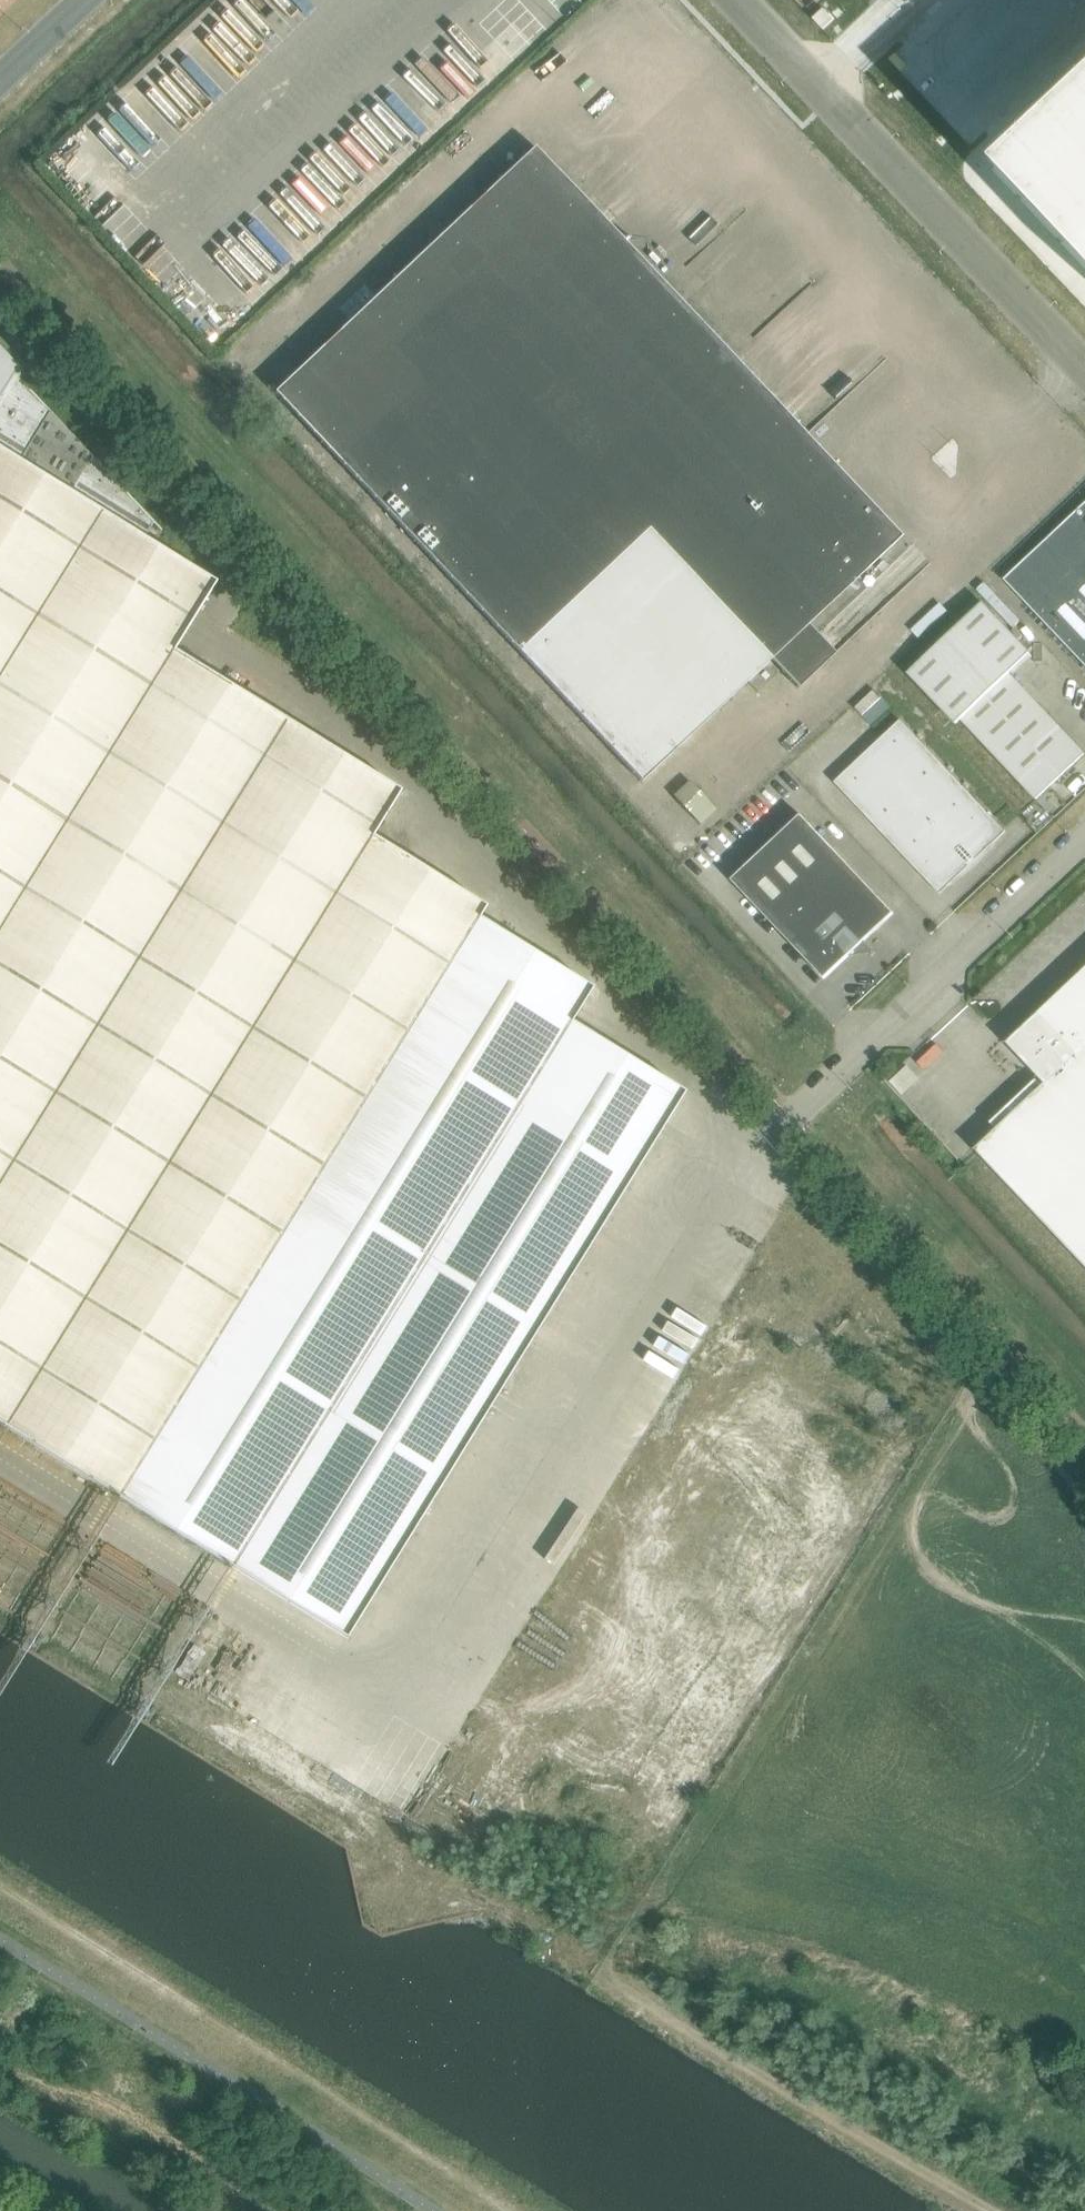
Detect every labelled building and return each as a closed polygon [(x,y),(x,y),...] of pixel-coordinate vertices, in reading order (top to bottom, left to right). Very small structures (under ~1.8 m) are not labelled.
[(824,9),(813,19),(823,29),(834,19),(824,9)] [(997,171),(1084,265),(1084,88),(997,171)] [(642,781),(771,659),(798,688),(835,653),(808,625),(902,536),(535,147),(275,392),(642,781)] [(120,1498),(347,1637),(685,1091),(571,1021),(592,987),(479,917),(486,906),(373,835),(401,790),(174,650),(216,582),(144,537),(153,523),(160,531),(161,530),(15,374),(18,368),(0,348),(0,1424),(120,1498)] [(1004,579),(1084,665),(1084,502),(1004,579)] [(960,718),(1036,799),(1084,754),(1009,673),(1030,653),(982,602),(908,672),(955,723),(960,718)] [(769,661),(748,681),(758,691),(779,672),(769,661)] [(872,689),(854,705),(870,723),(888,707),(872,689)] [(985,846),(992,842),(995,840),(996,841),(1005,832),(900,720),(834,782),(940,894),(949,885),(948,884),(950,881),(953,878),(956,874),(958,870),(961,867),(964,864),(967,861),(972,856),(976,853),(979,851),(985,846)] [(674,796),(699,823),(716,808),(690,781),(674,796)] [(864,940),(893,913),(801,814),(731,880),(824,979),(850,953),(873,953),(874,954),(875,953),(864,940)] [(975,1150),(978,1153),(1084,1266),(1084,968),(1072,981),(1037,1014),(1006,1043),(1044,1084),(975,1150)]
